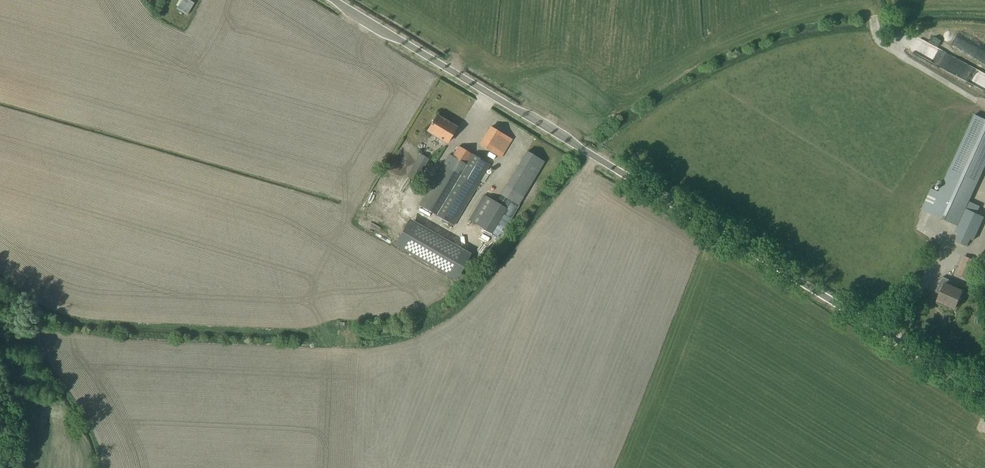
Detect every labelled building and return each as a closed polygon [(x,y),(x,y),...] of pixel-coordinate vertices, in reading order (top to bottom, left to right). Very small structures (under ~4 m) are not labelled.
[(187,15),(194,4),(187,0),(182,0),(177,9),(187,15)] [(948,65),(953,55),(912,35),(907,45),(948,65)] [(940,192),(930,188),(920,210),(958,226),(984,167),(984,119),(975,115),(940,192)] [(427,132),(447,144),(457,128),(437,116),(427,132)] [(479,145),(501,159),(513,140),(491,127),(479,145)] [(419,205),(454,226),(490,166),(458,147),(446,168),(443,166),(419,205)] [(527,152),(497,203),(484,195),(468,220),(491,234),(511,201),(519,206),(544,162),(527,152)] [(420,154),(411,170),(407,177),(417,182),(430,160),(420,154)] [(984,217),(966,209),(955,232),(958,234),(955,241),(966,246),(970,239),(973,240),(984,217)] [(473,254),(412,217),(396,243),(457,279),(473,254)] [(968,279),(971,271),(973,267),(961,262),(956,274),(968,279)] [(946,305),(955,309),(963,291),(950,286),(952,281),(943,277),(938,289),(942,291),(936,304),(945,308),(946,305)]
